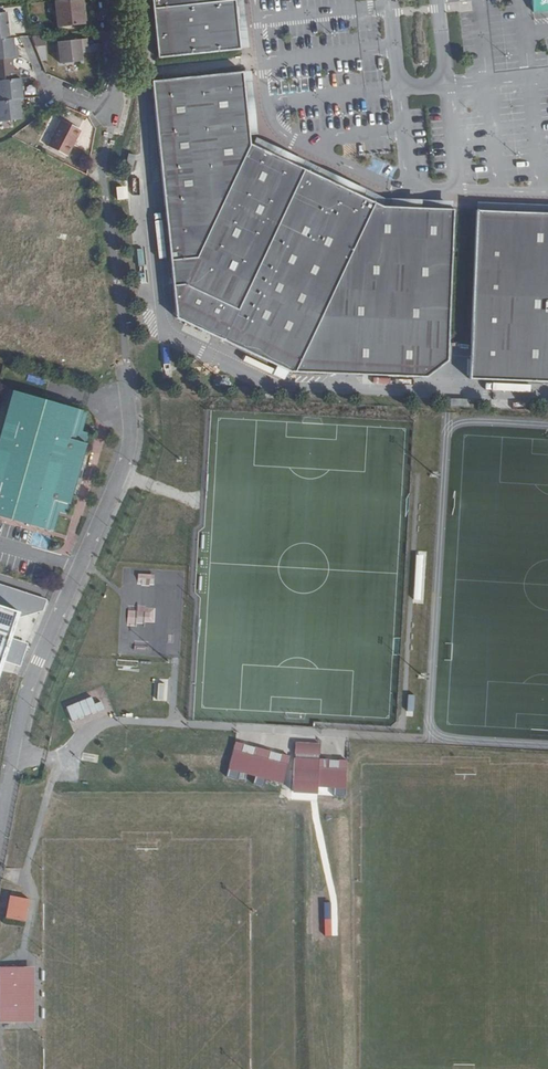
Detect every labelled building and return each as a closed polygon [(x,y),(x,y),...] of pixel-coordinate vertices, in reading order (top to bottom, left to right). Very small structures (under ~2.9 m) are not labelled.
[(90,0),(64,0),(63,0),(66,26),(92,24),(90,0)] [(151,5),(156,52),(239,45),(237,25),(241,25),(241,13),(236,13),(235,0),(209,0),(151,5)] [(532,15),(547,13),(547,0),(531,0),(532,15)] [(14,13),(0,14),(0,40),(17,38),(14,13)] [(35,45),(45,44),(45,35),(34,36),(35,45)] [(26,49),(22,49),(21,37),(17,38),(0,40),(0,61),(25,58),(27,58),(26,49)] [(90,61),(89,47),(96,47),(95,39),(67,41),(69,63),(90,61)] [(25,58),(0,61),(0,66),(0,68),(7,68),(8,81),(27,79),(25,58)] [(194,256),(248,142),(246,117),(250,117),(249,112),(248,95),(244,96),(242,70),(150,79),(152,95),(168,259),(194,256)] [(31,99),(28,79),(27,79),(8,81),(4,81),(6,93),(2,93),(3,102),(31,99)] [(29,120),(28,108),(32,108),(31,99),(3,102),(6,123),(29,120)] [(77,155),(90,130),(69,119),(56,145),(77,155)] [(134,140),(138,127),(131,125),(128,138),(134,140)] [(235,307),(302,169),(292,164),(293,160),(273,150),(270,154),(248,142),(194,256),(168,259),(170,284),(184,281),(235,307)] [(288,371),(373,203),(359,196),(361,193),(340,183),(338,186),(302,169),(235,307),(184,281),(170,284),(173,317),(288,371)] [(373,203),(288,371),(444,378),(451,210),(427,209),(427,204),(404,204),(404,208),(381,207),(373,203)] [(534,211),(534,207),(513,206),(513,210),(477,208),(468,375),(547,379),(547,212),(534,211)] [(100,435),(92,432),(98,413),(17,388),(0,443),(0,514),(63,533),(69,514),(76,516),(78,509),(87,479),(91,480),(93,473),(88,471),(100,435)] [(470,410),(469,401),(458,402),(458,411),(470,410)] [(139,572),(137,583),(153,586),(154,575),(139,572)] [(64,579),(55,575),(52,581),(62,584),(64,579)] [(6,662),(20,665),(28,642),(13,639),(21,618),(44,612),(50,600),(0,585),(0,682),(6,662)] [(127,623),(154,623),(153,609),(127,610),(127,623)] [(104,712),(101,697),(66,705),(69,720),(104,712)] [(280,784),(290,757),(281,754),(278,763),(268,760),(271,751),(255,745),(252,754),(242,750),(244,742),(236,739),(227,765),(280,784)] [(321,745),(296,743),(293,792),(318,794),(318,786),(345,788),(347,760),(320,759),(321,745)] [(23,925),(30,897),(24,896),(11,893),(6,912),(4,920),(23,925)] [(30,1020),(33,965),(16,964),(12,1019),(30,1020)]
